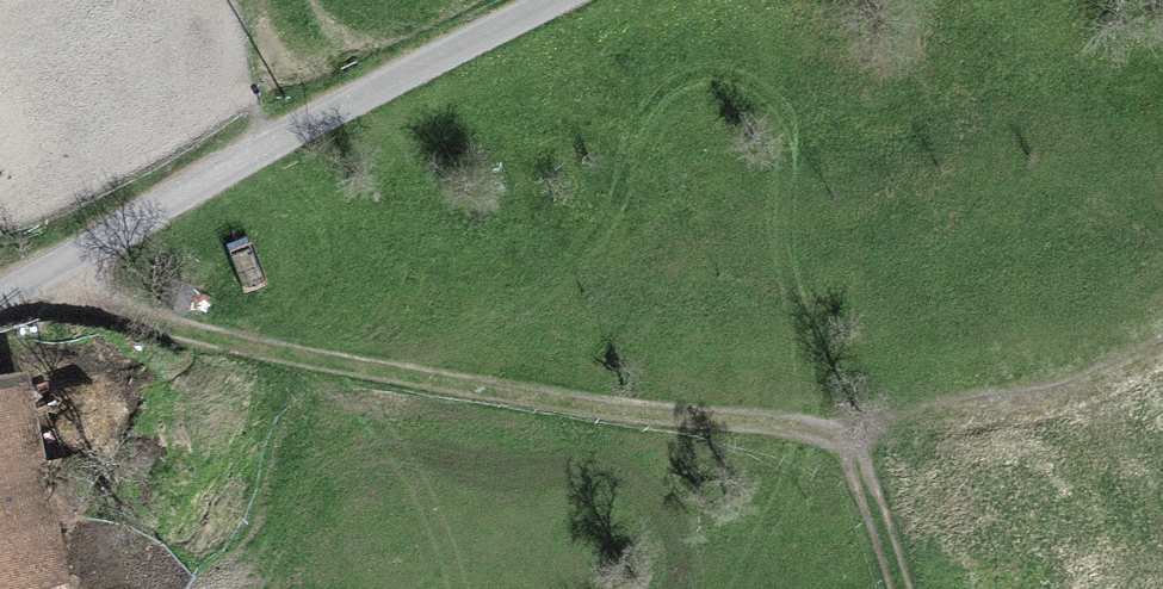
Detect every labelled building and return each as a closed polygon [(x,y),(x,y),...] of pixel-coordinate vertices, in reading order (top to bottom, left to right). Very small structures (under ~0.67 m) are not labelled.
[(54,588),(19,375),(0,378),(0,588),(48,588),(54,588)]
